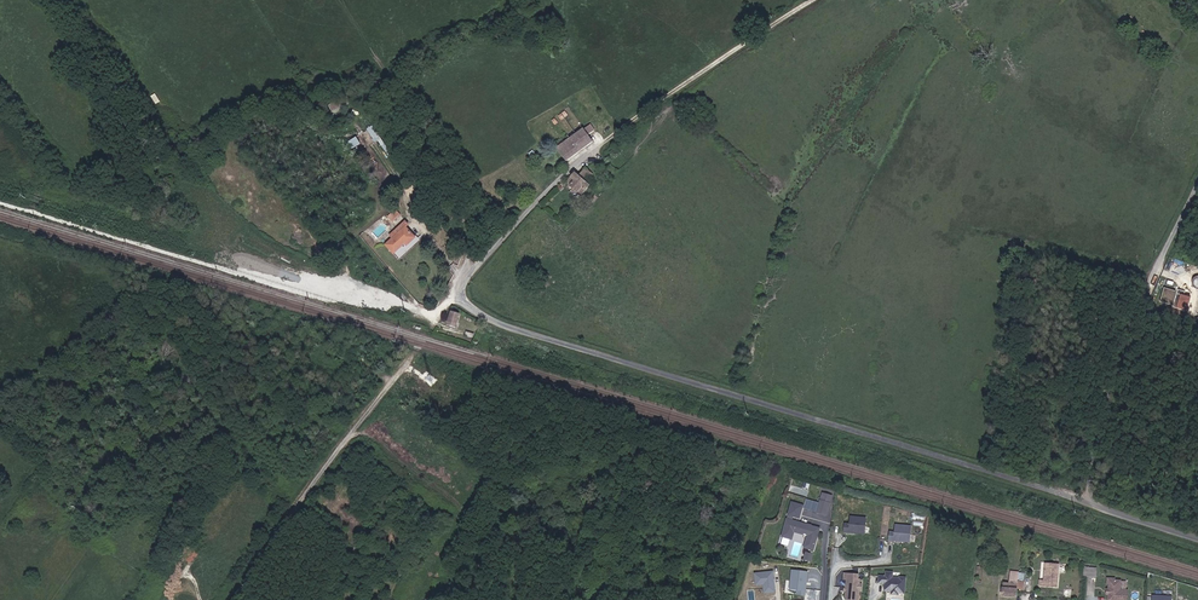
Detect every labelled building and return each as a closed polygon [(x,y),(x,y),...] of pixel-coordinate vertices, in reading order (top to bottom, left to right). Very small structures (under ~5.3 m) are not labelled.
[(373,125),(367,128),(376,142),(381,138),(373,125)] [(564,147),(573,159),(598,140),(592,133),(589,129),(576,138),(575,136),(572,139),(573,140),(564,147)] [(564,147),(573,140),(572,139),(575,136),(571,132),(559,141),(564,147)] [(353,148),(362,144),(358,137),(349,141),(353,148)] [(607,155),(612,162),(624,153),(619,147),(607,155)] [(594,190),(592,187),(599,179),(594,173),(585,180),(581,176),(574,182),(578,186),(577,187),(583,195),(585,194),(588,196),(594,190)] [(404,253),(414,245),(401,231),(380,249),(389,260),(401,250),(404,253)] [(1174,305),(1190,309),(1193,297),(1178,293),(1178,291),(1165,288),(1161,302),(1174,306),(1174,305)] [(453,328),(461,331),(465,320),(457,318),(453,328)] [(800,518),(805,504),(793,500),(788,514),(800,518)] [(828,520),(831,509),(822,506),(819,518),(828,520)] [(850,523),(845,522),(844,532),(866,534),(868,516),(850,515),(850,523)] [(889,540),(911,542),(912,524),(896,523),(895,531),(890,530),(889,540)] [(808,530),(789,525),(784,542),(793,545),(795,537),(804,540),(805,538),(810,539),(806,553),(815,555),(821,534),(812,532),(812,533),(807,532),(808,530)] [(1043,589),(1061,590),(1063,568),(1049,567),(1048,584),(1044,584),(1043,589)] [(797,594),(807,595),(809,570),(791,569),(790,589),(797,589),(797,594)] [(1088,578),(1101,579),(1102,570),(1089,569),(1088,578)] [(775,570),(755,572),(756,585),(764,584),(764,593),(776,592),(775,570)] [(891,593),(906,594),(907,576),(894,575),(895,571),(886,570),(886,575),(879,574),(879,583),(885,583),(884,590),(891,590),(891,593)] [(860,573),(844,572),(844,578),(847,579),(845,599),(848,599),(861,599),(862,579),(860,578),(860,573)] [(1021,594),(1021,586),(1022,576),(1012,574),(1013,587),(1006,587),(1006,599),(1020,599),(1021,594)] [(1132,595),(1124,595),(1125,586),(1120,585),(1117,585),(1114,588),(1114,589),(1114,595),(1115,596),(1115,598),(1113,599),(1131,599),(1132,595)] [(1021,594),(1028,594),(1029,586),(1024,586),(1021,586),(1021,594)] [(1124,595),(1132,595),(1133,586),(1125,586),(1124,595)]
